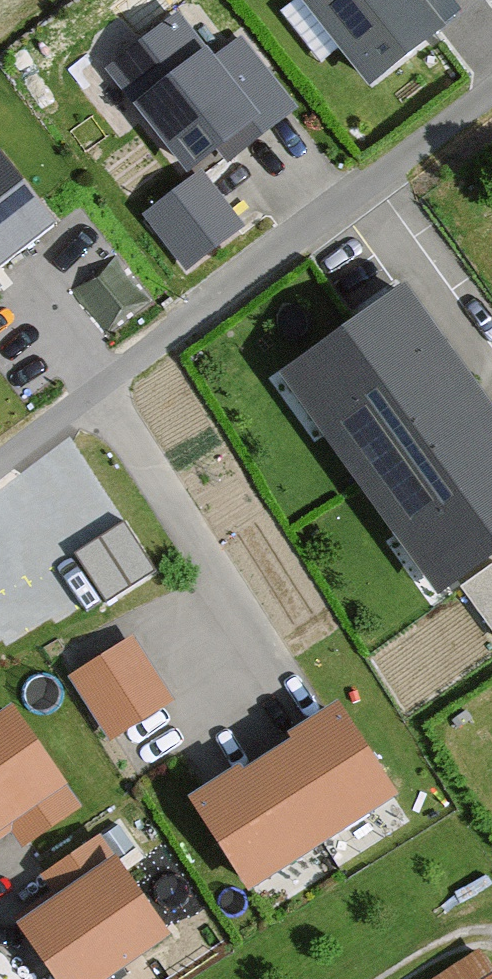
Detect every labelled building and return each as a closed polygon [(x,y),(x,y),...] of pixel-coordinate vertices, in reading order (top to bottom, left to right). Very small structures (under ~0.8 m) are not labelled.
[(412,0),(303,0),(370,88),(439,36),(412,0)] [(256,121),(178,21),(113,74),(189,172),(256,121)] [(55,222),(0,151),(0,265),(55,222)] [(404,305),(290,386),(441,595),(491,558),(491,428),(404,305)] [(110,586),(159,557),(131,510),(81,539),(110,586)] [(168,702),(133,647),(77,682),(112,738),(168,702)] [(393,802),(338,717),(196,808),(251,893),(393,802)] [(11,719),(0,726),(0,835),(62,793),(11,719)] [(115,872),(24,934),(55,978),(113,978),(164,943),(115,872)] [(440,978),(491,978),(491,976),(477,954),(440,978)]
